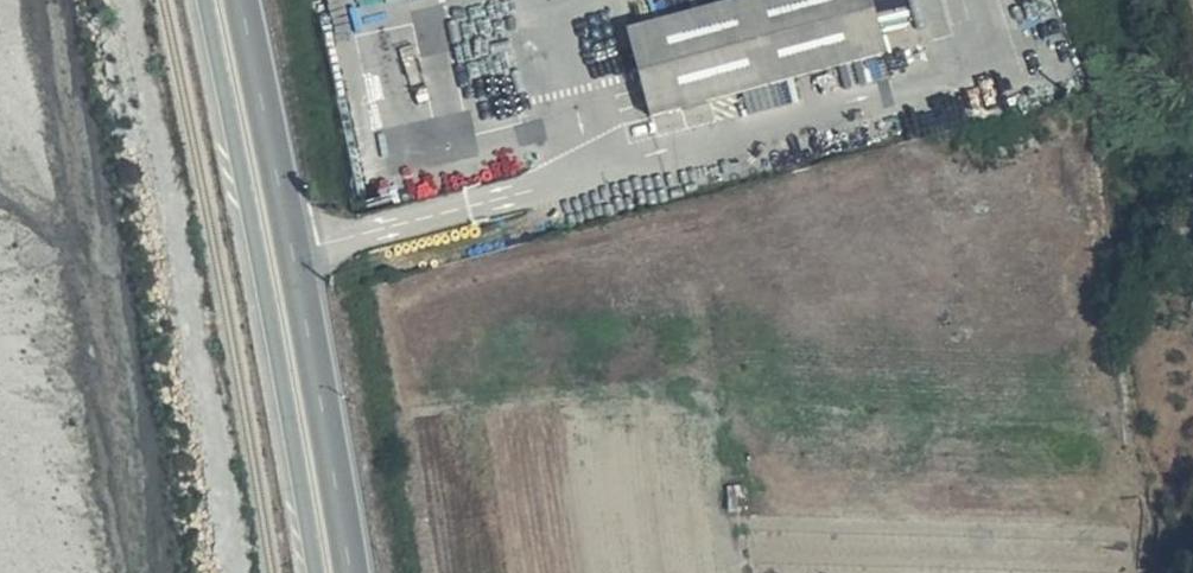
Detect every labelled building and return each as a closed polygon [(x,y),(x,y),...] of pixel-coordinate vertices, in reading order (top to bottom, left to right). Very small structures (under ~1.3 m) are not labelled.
[(866,0),(750,0),(622,34),(647,127),(883,64),(866,0)]
